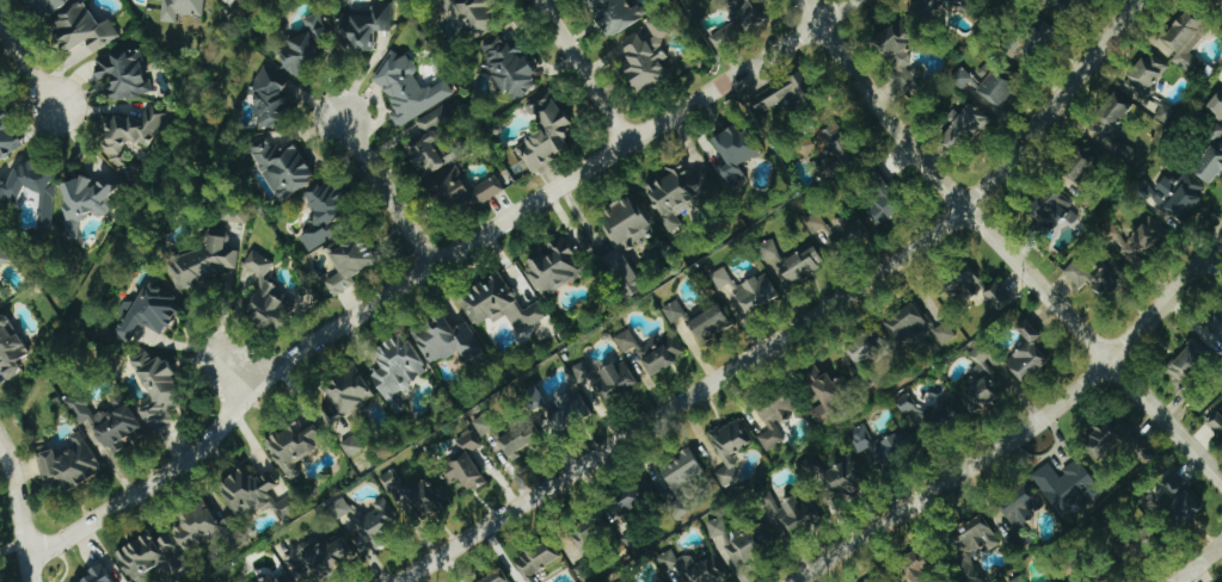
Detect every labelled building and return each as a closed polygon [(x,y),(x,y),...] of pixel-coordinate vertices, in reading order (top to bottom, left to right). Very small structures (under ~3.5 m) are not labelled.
[(40,19),(72,0),(29,0),(40,19)] [(206,0),(163,0),(163,23),(178,23),(178,16),(205,17),(206,0)] [(447,12),(459,9),(467,39),(500,30),(492,0),(443,0),(447,12)] [(719,53),(745,37),(744,36),(765,23),(751,0),(742,0),(728,8),(736,22),(709,38),(719,53)] [(1053,3),(1074,18),(1088,0),(1056,0),(1053,3)] [(110,20),(97,26),(85,4),(51,22),(74,64),(120,39),(110,20)] [(392,32),(392,9),(345,9),(344,52),(374,53),(374,32),(392,32)] [(288,76),(334,63),(320,14),(304,18),(308,34),(287,40),(289,48),(281,50),(288,76)] [(639,95),(671,78),(663,62),(671,58),(661,41),(671,36),(661,15),(646,23),(655,39),(645,44),(639,34),(620,43),(630,62),(624,65),(639,95)] [(1020,47),(1031,56),(1054,31),(1043,21),(1020,47)] [(919,67),(914,69),(905,49),(915,45),(904,22),(876,36),(906,99),(929,88),(919,67)] [(538,87),(532,78),(537,75),(525,54),(526,54),(519,41),(506,48),(500,37),(481,48),(490,62),(487,64),(509,103),(538,87)] [(144,81),(142,52),(96,54),(98,82),(110,81),(111,99),(153,97),(152,80),(144,81)] [(1168,66),(1145,53),(1122,91),(1145,105),(1168,66)] [(455,96),(446,79),(424,92),(414,75),(419,72),(409,54),(400,59),(398,57),(373,71),(396,113),(391,116),(398,128),(455,96)] [(961,68),(952,83),(966,91),(967,88),(1003,108),(1017,85),(984,66),(977,77),(961,68)] [(750,102),(761,121),(792,103),(796,110),(819,98),(804,71),(750,102)] [(515,150),(532,173),(571,145),(562,132),(572,125),(548,91),(528,105),(545,128),(515,150)] [(1220,91),(1207,108),(1221,119),(1221,92),(1220,91)] [(1122,126),(1133,104),(1111,94),(1090,139),(1133,159),(1137,150),(1120,142),(1127,128),(1122,126)] [(988,116),(967,104),(944,145),(965,156),(988,116)] [(1172,126),(1177,110),(1161,104),(1155,120),(1172,126)] [(0,105),(0,161),(23,148),(0,105)] [(416,121),(421,132),(402,141),(420,175),(431,170),(432,172),(459,159),(453,149),(447,152),(437,131),(453,123),(445,106),(416,121)] [(145,115),(107,118),(109,144),(107,144),(109,176),(132,174),(130,145),(147,144),(147,138),(169,136),(168,114),(156,115),(155,108),(144,109),(145,115)] [(838,168),(860,158),(845,122),(822,132),(838,168)] [(1213,142),(1221,136),(1221,128),(1219,124),(1207,133),(1213,142)] [(714,137),(726,165),(718,168),(726,189),(747,180),(741,165),(760,156),(749,131),(741,134),(738,127),(714,137)] [(299,143),(273,153),(267,138),(253,143),(274,201),(315,186),(299,143)] [(1211,145),(1193,173),(1214,186),(1221,173),(1221,146),(1219,150),(1211,145)] [(1059,180),(1079,199),(1087,190),(1080,184),(1103,160),(1090,148),(1059,180)] [(27,161),(22,171),(14,170),(7,185),(0,181),(0,209),(7,213),(12,204),(20,204),(20,196),(25,187),(40,195),(39,211),(38,212),(38,230),(52,231),(52,201),(55,196),(56,175),(27,161)] [(504,189),(496,176),(470,191),(454,164),(427,179),(451,219),(504,189)] [(656,229),(680,230),(681,214),(691,214),(692,200),(708,201),(710,172),(686,171),(687,167),(667,167),(667,183),(658,183),(656,229)] [(1166,176),(1154,192),(1152,190),(1147,196),(1183,225),(1209,192),(1185,173),(1176,184),(1166,176)] [(61,186),(67,205),(63,206),(69,224),(94,216),(95,218),(115,211),(109,196),(121,192),(116,177),(92,185),(89,177),(61,186)] [(310,253),(337,237),(329,224),(347,213),(339,201),(342,199),(331,181),(304,197),(321,225),(300,237),(310,253)] [(1071,226),(1079,219),(1069,206),(1071,205),(1056,186),(1028,208),(1047,233),(1065,219),(1071,226)] [(879,226),(900,214),(887,190),(866,202),(879,226)] [(623,252),(651,234),(647,228),(656,223),(644,204),(636,209),(629,197),(598,216),(619,249),(602,260),(628,300),(646,289),(623,252)] [(247,223),(248,213),(224,212),(223,222),(247,223)] [(869,233),(857,212),(827,228),(819,213),(808,219),(827,256),(869,233)] [(1139,263),(1169,234),(1152,217),(1122,246),(1139,263)] [(208,247),(184,258),(177,257),(168,261),(167,269),(177,289),(183,290),(212,277),(228,270),(238,270),(239,251),(228,250),(229,239),(209,237),(208,247)] [(543,300),(586,274),(563,237),(548,247),(551,252),(524,268),(543,300)] [(330,251),(340,275),(326,280),(333,296),(358,287),(353,275),(377,266),(366,238),(330,251)] [(784,262),(773,239),(757,247),(768,269),(779,263),(790,286),(825,269),(815,247),(784,262)] [(0,244),(0,268),(10,261),(0,244)] [(273,261),(251,252),(244,268),(261,275),(243,319),(280,334),(292,306),(270,297),(275,285),(265,281),(273,261)] [(1111,261),(1096,277),(1077,259),(1064,273),(1082,289),(1088,283),(1105,299),(1127,276),(1111,261)] [(747,315),(779,298),(766,273),(737,288),(726,268),(712,275),(727,303),(737,298),(747,315)] [(995,280),(988,287),(970,268),(950,287),(966,305),(980,292),(1000,313),(1014,300),(995,280)] [(523,311),(504,275),(459,298),(474,328),(491,319),(493,324),(508,316),(517,334),(548,319),(540,303),(523,311)] [(115,334),(130,342),(140,324),(164,337),(182,300),(148,282),(136,306),(125,300),(118,313),(125,316),(115,334)] [(663,309),(672,325),(687,316),(678,300),(663,309)] [(705,307),(708,314),(691,322),(700,342),(730,328),(718,301),(705,307)] [(901,347),(929,326),(913,304),(884,325),(901,347)] [(1211,330),(1221,337),(1221,311),(1211,330)] [(4,312),(0,314),(0,369),(7,381),(22,372),(17,363),(30,354),(4,312)] [(432,367),(459,352),(468,366),(486,355),(467,322),(453,330),(447,319),(415,338),(432,367)] [(1043,337),(1028,320),(1017,329),(1029,342),(1005,364),(1025,385),(1050,362),(1035,345),(1043,337)] [(941,347),(957,339),(948,323),(932,331),(941,347)] [(615,338),(623,354),(637,348),(651,377),(679,364),(676,358),(685,354),(676,334),(641,350),(632,330),(615,338)] [(371,376),(391,410),(400,404),(394,395),(429,374),(405,334),(374,353),(384,369),(371,376)] [(857,368),(882,355),(872,336),(847,348),(857,368)] [(1165,373),(1183,390),(1179,394),(1188,402),(1196,394),(1187,385),(1215,356),(1197,339),(1165,373)] [(973,416),(1014,388),(1003,372),(996,376),(985,360),(990,357),(982,345),(967,355),(980,374),(967,382),(972,389),(960,397),(973,416)] [(130,362),(155,403),(139,412),(149,429),(189,404),(161,358),(153,362),(147,352),(130,362)] [(606,402),(638,386),(625,360),(595,375),(588,361),(574,367),(581,381),(588,378),(595,392),(600,390),(606,402)] [(825,376),(822,377),(815,366),(804,374),(823,404),(810,413),(820,429),(848,411),(825,376)] [(376,398),(357,368),(323,390),(342,420),(376,398)] [(556,432),(591,417),(577,386),(546,400),(539,385),(523,392),(532,412),(545,407),(556,432)] [(766,451),(785,441),(776,423),(800,411),(790,392),(757,409),(769,431),(758,437),(766,451)] [(145,433),(129,405),(124,408),(120,402),(94,416),(81,393),(65,402),(80,427),(91,421),(109,453),(145,433)] [(912,394),(899,399),(912,437),(952,423),(951,421),(967,416),(960,395),(917,410),(912,394)] [(1219,412),(1209,424),(1221,435),(1221,415),(1219,412)] [(473,422),(482,438),(497,429),(488,413),(473,422)] [(730,456),(754,444),(742,419),(710,434),(725,468),(715,472),(722,488),(741,479),(730,456)] [(295,462),(326,447),(313,420),(267,442),(287,482),(302,475),(295,462)] [(512,461),(530,450),(533,454),(546,447),(530,421),(499,440),(512,461)] [(1156,457),(1130,425),(1119,435),(1108,422),(1084,442),(1102,464),(1120,449),(1139,472),(1156,457)] [(874,444),(866,424),(850,431),(867,471),(918,450),(909,429),(874,444)] [(486,482),(470,454),(482,447),(472,430),(457,439),(466,454),(443,468),(453,485),(460,481),(467,493),(486,482)] [(98,479),(87,432),(71,436),(74,450),(58,454),(57,451),(37,455),(46,491),(98,479)] [(351,459),(364,449),(354,436),(341,446),(351,459)] [(678,454),(682,460),(662,472),(675,492),(705,473),(689,448),(678,454)] [(869,481),(850,455),(821,477),(841,503),(869,481)] [(1032,475),(1062,520),(1094,498),(1097,502),(1105,497),(1081,460),(1058,475),(1050,463),(1032,475)] [(272,508),(280,523),(299,513),(290,497),(276,505),(270,492),(279,487),(271,472),(255,481),(248,468),(219,483),(237,516),(246,511),(251,519),(272,508)] [(357,557),(379,550),(377,543),(400,516),(406,521),(417,510),(425,518),(437,514),(454,495),(437,480),(405,491),(400,477),(394,471),(381,476),(389,498),(380,501),(372,510),(360,515),(347,502),(345,498),(329,504),(335,522),(349,524),(345,533),(349,536),(357,557)] [(1203,514),(1178,472),(1154,486),(1179,528),(1203,514)] [(623,514),(659,497),(651,479),(614,496),(623,514)] [(826,519),(819,502),(802,510),(797,499),(778,507),(769,485),(756,491),(777,540),(826,519)] [(1000,507),(1017,530),(1009,535),(1018,546),(1032,536),(1022,523),(1044,507),(1029,486),(1000,507)] [(182,522),(184,525),(173,531),(184,554),(223,533),(209,507),(182,522)] [(963,537),(947,545),(966,581),(984,581),(970,556),(988,546),(990,551),(999,546),(983,515),(959,528),(963,537)] [(711,521),(723,569),(771,556),(767,540),(757,543),(754,532),(735,537),(733,529),(727,530),(724,518),(711,521)] [(1151,530),(1142,533),(1147,548),(1156,546),(1151,530)] [(168,534),(156,543),(150,533),(115,557),(133,581),(141,581),(164,565),(176,581),(193,570),(168,534)] [(303,581),(312,581),(358,559),(345,533),(292,560),(303,581)] [(514,563),(526,581),(559,559),(547,541),(514,563)] [(668,578),(661,581),(724,581),(731,578),(717,552),(696,563),(691,554),(678,560),(673,550),(658,558),(668,578)] [(921,563),(917,552),(900,559),(909,581),(923,581),(922,579),(935,574),(930,559),(921,563)] [(590,559),(574,571),(582,581),(589,581),(601,574),(590,559)] [(103,564),(89,572),(93,580),(90,581),(112,581),(103,564)] [(503,570),(482,581),(509,581),(503,570)]
